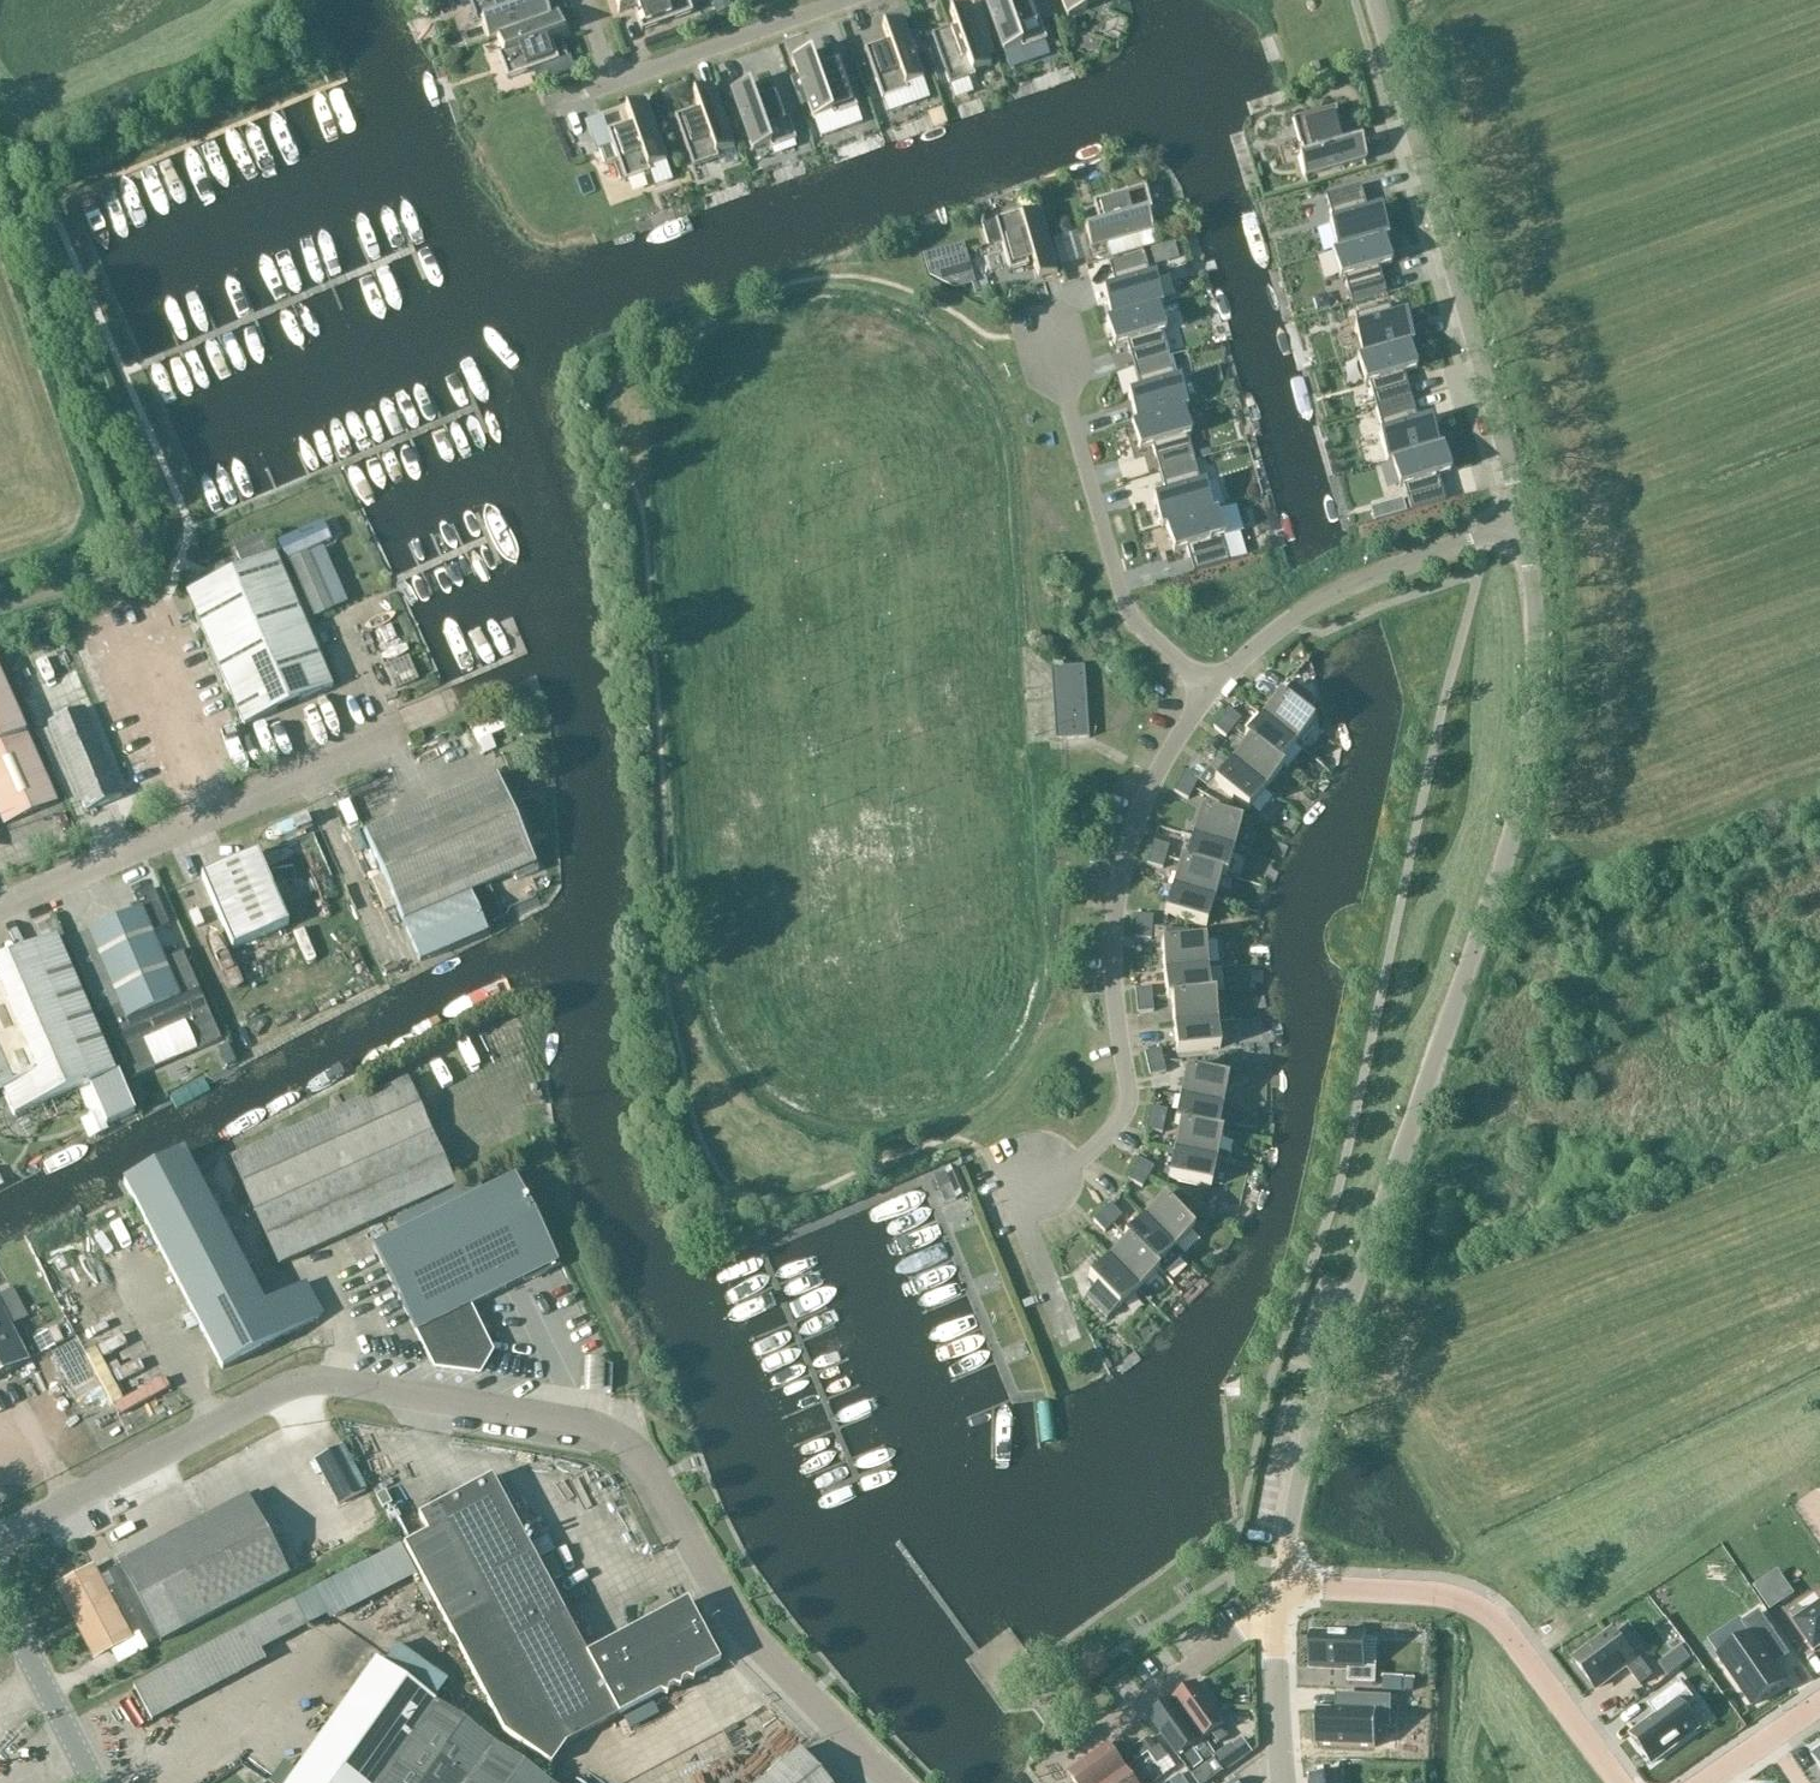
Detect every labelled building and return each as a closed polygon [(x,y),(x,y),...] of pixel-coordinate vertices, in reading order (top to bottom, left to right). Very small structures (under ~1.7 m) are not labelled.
[(469,1),(478,26),(482,24),(489,41),(497,38),(549,18),(543,1),(524,8),(522,3),(527,1),(526,0),(471,0),(469,1)] [(619,14),(638,7),(640,12),(635,14),(642,33),(693,14),(688,0),(614,0),(619,14)] [(730,0),(713,0),(712,1),(717,15),(733,10),(730,0)] [(1041,24),(1054,19),(1047,1),(1034,5),(1032,0),(1011,0),(1011,1),(1006,3),(1005,0),(984,0),(1003,53),(1021,47),(1022,51),(1028,49),(1029,49),(1047,42),(1041,24)] [(1068,19),(1087,12),(1085,7),(1090,5),(1090,6),(1105,0),(1061,0),(1068,19)] [(991,68),(969,6),(950,13),(957,32),(952,34),(950,29),(932,36),(950,87),(969,81),(969,80),(975,78),(974,74),(991,68)] [(565,34),(558,15),(549,18),(497,38),(503,54),(499,55),(508,80),(534,71),(538,84),(549,81),(544,67),(559,62),(552,43),(547,46),(546,40),(565,34)] [(864,50),(883,101),(902,95),(902,94),(908,92),(906,88),(924,82),(915,58),(924,55),(916,34),(908,37),(902,20),(883,27),(890,46),(885,48),(883,43),(864,50)] [(832,119),(857,110),(839,57),(820,64),(822,69),(817,70),(810,53),(792,60),(798,78),(791,80),(801,108),(808,105),(813,121),(831,115),(832,119)] [(1311,67),(1313,73),(1320,71),(1318,65),(1311,67)] [(778,149),(796,142),(777,89),(759,96),(761,100),(755,102),(749,85),(731,91),(752,153),(770,147),(771,151),(778,149)] [(734,149),(712,88),(693,95),(700,114),(695,116),(693,111),(674,118),(693,169),(712,162),(711,162),(718,160),(716,156),(734,149)] [(612,147),(599,151),(604,166),(618,161),(619,166),(615,167),(620,182),(624,180),(625,183),(644,176),(651,174),(649,170),(666,163),(644,102),(626,109),(632,128),(627,130),(626,125),(607,132),(612,147)] [(1336,108),(1293,120),(1304,158),(1299,160),(1305,179),(1367,161),(1362,142),(1342,147),(1339,137),(1344,135),(1336,108)] [(1105,226),(1086,231),(1091,250),(1140,236),(1144,249),(1157,246),(1153,232),(1148,215),(1153,213),(1151,207),(1146,188),(1143,189),(1142,185),(1127,189),(1128,193),(1093,203),(1099,222),(1104,220),(1105,226)] [(1361,188),(1326,197),(1333,224),(1329,225),(1337,251),(1337,252),(1384,238),(1384,239),(1389,238),(1381,210),(1368,214),(1361,188)] [(988,249),(1002,245),(1010,273),(1029,267),(1027,263),(1033,261),(1038,281),(1057,275),(1039,213),(1022,218),(1020,213),(981,224),(988,249)] [(1063,221),(1048,225),(1056,253),(1070,249),(1063,221)] [(1337,251),(1332,252),(1340,280),(1344,279),(1352,304),(1386,294),(1379,269),(1392,265),(1384,239),(1384,238),(1337,252),(1337,251)] [(931,275),(954,288),(972,283),(962,247),(925,258),(931,275)] [(983,249),(968,252),(971,267),(986,264),(983,249)] [(1116,290),(1103,293),(1111,319),(1111,320),(1158,306),(1158,307),(1163,306),(1155,278),(1150,280),(1145,260),(1143,255),(1132,259),(1133,262),(1135,270),(1112,277),(1115,286),(1116,290)] [(1111,319),(1106,321),(1114,348),(1127,344),(1134,369),(1168,359),(1162,334),(1166,333),(1158,307),(1158,306),(1111,320),(1111,319)] [(1359,329),(1355,330),(1362,356),(1362,357),(1409,343),(1409,345),(1414,343),(1406,315),(1393,319),(1390,307),(1355,316),(1359,329)] [(1362,356),(1357,357),(1365,385),(1369,384),(1377,409),(1411,399),(1404,374),(1417,371),(1409,345),(1409,343),(1362,357),(1362,356)] [(1141,393),(1129,397),(1136,423),(1136,424),(1183,410),(1183,411),(1188,410),(1180,382),(1175,383),(1168,359),(1134,369),(1141,393)] [(1411,399),(1377,409),(1384,434),(1380,435),(1388,463),(1392,462),(1392,461),(1439,447),(1438,447),(1431,421),(1418,424),(1411,399)] [(1136,423),(1131,424),(1140,452),(1152,448),(1159,472),(1194,462),(1187,438),(1191,437),(1183,411),(1183,410),(1136,424),(1136,423)] [(1439,447),(1392,461),(1392,462),(1400,488),(1404,487),(1411,512),(1422,508),(1419,496),(1442,489),(1438,477),(1451,473),(1443,445),(1438,447),(1439,447)] [(1166,497),(1154,501),(1162,529),(1166,527),(1166,526),(1213,512),(1212,512),(1205,486),(1201,487),(1194,462),(1159,472),(1166,497)] [(1213,512),(1166,526),(1166,527),(1174,553),(1187,549),(1190,562),(1202,559),(1205,570),(1228,563),(1221,539),(1225,538),(1217,510),(1212,512),(1213,512)] [(262,538),(233,550),(242,571),(271,559),(262,538)] [(334,610),(309,554),(290,563),(315,619),(334,610)] [(242,571),(187,595),(172,601),(181,620),(195,614),(244,728),(333,690),(276,557),(271,559),(242,571)] [(1056,669),(1061,741),(1089,739),(1084,667),(1056,669)] [(5,827),(58,804),(0,675),(0,816),(5,827)] [(1279,696),(1262,717),(1296,744),(1313,723),(1307,718),(1317,706),(1292,686),(1282,698),(1279,696)] [(49,725),(49,726),(87,814),(123,799),(85,710),(49,725)] [(1228,710),(1221,719),(1233,729),(1241,720),(1228,710)] [(1262,717),(1245,738),(1282,769),(1283,768),(1279,765),(1296,744),(1262,717)] [(499,718),(477,731),(487,747),(509,733),(499,718)] [(1233,729),(1221,719),(1213,728),(1226,738),(1233,729)] [(1120,734),(1113,745),(1135,757),(1141,746),(1120,734)] [(1248,742),(1231,763),(1265,791),(1282,769),(1245,738),(1244,739),(1248,742)] [(1265,791),(1231,763),(1214,784),(1248,812),(1265,791)] [(1185,772),(1179,782),(1194,790),(1199,779),(1185,772)] [(365,836),(421,963),(421,964),(489,934),(472,895),(514,876),(517,883),(539,873),(498,778),(365,836)] [(1194,790),(1179,782),(1174,793),(1188,800),(1194,790)] [(1200,811),(1192,838),(1234,850),(1242,823),(1200,811)] [(1180,861),(1180,862),(1226,876),(1234,850),(1192,838),(1185,863),(1180,861)] [(1154,842),(1150,854),(1166,858),(1169,847),(1154,842)] [(1166,858),(1150,854),(1147,865),(1163,870),(1166,858)] [(258,856),(202,880),(233,952),(289,928),(258,856)] [(1180,862),(1172,888),(1214,901),(1221,876),(1226,877),(1226,876),(1180,862)] [(1214,901),(1172,888),(1164,915),(1206,927),(1214,901)] [(123,1014),(114,1018),(106,1021),(132,1081),(156,1070),(144,1044),(186,1026),(198,1052),(220,1042),(183,956),(165,964),(152,934),(168,927),(153,891),(135,899),(141,912),(89,934),(123,1014)] [(1137,916),(1136,928),(1152,929),(1153,917),(1137,916)] [(1152,929),(1136,928),(1135,939),(1151,941),(1152,929)] [(1162,945),(1164,973),(1208,969),(1205,941),(1162,945)] [(4,1094),(15,1118),(90,1086),(108,1126),(136,1114),(119,1073),(115,1075),(58,942),(0,967),(0,1096),(4,1094)] [(253,978),(286,981),(288,965),(255,962),(253,978)] [(1164,973),(1167,1000),(1215,995),(1215,994),(1210,994),(1208,969),(1164,973)] [(1135,991),(1136,1002),(1152,1001),(1151,989),(1135,991)] [(1172,1000),(1174,1026),(1217,1022),(1215,995),(1167,1000),(1167,1001),(1172,1000)] [(1152,1001),(1136,1002),(1137,1014),(1153,1013),(1152,1001)] [(1217,1022),(1174,1026),(1177,1054),(1220,1050),(1217,1022)] [(1145,1054),(1147,1065),(1163,1062),(1160,1050),(1145,1054)] [(1163,1062),(1147,1065),(1150,1077),(1166,1073),(1163,1062)] [(1185,1071),(1180,1097),(1223,1106),(1228,1080),(1185,1071)] [(233,1162),(280,1266),(455,1188),(408,1083),(233,1162)] [(429,1103),(442,1135),(468,1124),(455,1093),(429,1103)] [(1180,1097),(1174,1125),(1222,1135),(1222,1133),(1217,1132),(1223,1106),(1180,1097)] [(1151,1108),(1148,1120),(1164,1123),(1167,1111),(1151,1108)] [(1164,1123),(1148,1120),(1146,1131),(1162,1135),(1164,1123)] [(1179,1127),(1173,1153),(1216,1162),(1222,1135),(1174,1125),(1174,1126),(1179,1127)] [(184,1153),(125,1184),(223,1371),(323,1318),(306,1285),(265,1307),(184,1153)] [(1216,1162),(1173,1153),(1168,1180),(1211,1188),(1216,1162)] [(1139,1160),(1134,1171),(1148,1178),(1153,1168),(1139,1160)] [(939,1191),(944,1189),(950,1186),(956,1201),(968,1196),(956,1169),(945,1173),(939,1176),(933,1178),(939,1191)] [(1148,1178),(1134,1171),(1128,1181),(1142,1189),(1148,1178)] [(515,1178),(373,1248),(432,1369),(479,1375),(492,1353),(470,1308),(558,1264),(515,1178)] [(1144,1218),(1174,1250),(1194,1230),(1164,1199),(1144,1218)] [(1110,1205),(1102,1213),(1113,1225),(1122,1217),(1110,1205)] [(1113,1225),(1102,1213),(1093,1222),(1105,1233),(1113,1225)] [(1144,1218),(1125,1237),(1158,1272),(1159,1271),(1164,1276),(1182,1259),(1174,1250),(1144,1218)] [(1127,1241),(1108,1260),(1138,1291),(1158,1272),(1125,1237),(1124,1238),(1127,1241)] [(1138,1291),(1108,1260),(1088,1278),(1097,1287),(1086,1298),(1107,1320),(1118,1310),(1138,1291)] [(28,1363),(0,1308),(0,1377),(28,1363)] [(29,1332),(38,1349),(60,1338),(52,1320),(29,1332)] [(310,1449),(330,1503),(361,1492),(342,1437),(310,1449)] [(529,1548),(492,1479),(419,1518),(428,1534),(404,1547),(496,1719),(504,1734),(551,1767),(567,1746),(714,1668),(696,1635),(702,1632),(690,1609),(667,1621),(665,1618),(652,1614),(650,1626),(634,1635),(588,1659),(536,1560),(554,1551),(547,1538),(529,1548)] [(93,1571),(59,1589),(95,1658),(140,1635),(146,1647),(159,1640),(162,1644),(290,1576),(271,1541),(282,1535),(259,1493),(120,1566),(121,1567),(108,1574),(115,1588),(105,1593),(93,1571)] [(1754,1587),(1771,1612),(1783,1603),(1766,1579),(1754,1587)] [(307,1629),(294,1604),(134,1689),(152,1723),(266,1663),(261,1653),(307,1629)] [(1815,1652),(1819,1649),(1819,1610),(1808,1619),(1801,1608),(1790,1615),(1815,1652)] [(571,1623),(578,1639),(604,1628),(597,1611),(571,1623)] [(1751,1635),(1719,1657),(1753,1706),(1787,1683),(1775,1666),(1778,1664),(1775,1659),(1786,1651),(1760,1613),(1744,1624),(1751,1635)] [(1614,1632),(1575,1662),(1596,1689),(1626,1667),(1641,1686),(1652,1677),(1637,1657),(1634,1659),(1614,1632)] [(1312,1635),(1311,1669),(1349,1670),(1348,1685),(1377,1686),(1377,1669),(1365,1669),(1366,1640),(1366,1637),(1312,1635)] [(1683,1648),(1660,1666),(1669,1677),(1692,1660),(1683,1648)] [(292,1782),(469,1782),(495,1747),(434,1703),(448,1684),(407,1655),(393,1674),(378,1663),(292,1782)] [(1414,1692),(1414,1680),(1403,1680),(1384,1679),(1384,1691),(1403,1692),(1403,1691),(1414,1692)] [(1657,1718),(1631,1737),(1652,1764),(1699,1729),(1698,1727),(1714,1716),(1702,1700),(1697,1704),(1681,1682),(1648,1706),(1657,1718)] [(1197,1684),(1174,1701),(1204,1742),(1214,1735),(1221,1745),(1229,1739),(1222,1729),(1227,1725),(1197,1684)] [(1318,1711),(1316,1746),(1376,1748),(1377,1729),(1391,1730),(1392,1698),(1355,1697),(1354,1713),(1318,1711)] [(1204,1765),(1200,1759),(1201,1759),(1194,1749),(1204,1742),(1174,1701),(1151,1718),(1180,1759),(1185,1755),(1192,1765),(1191,1766),(1195,1771),(1204,1765)] [(1077,1782),(1109,1782),(1128,1769),(1121,1759),(1131,1752),(1125,1743),(1115,1750),(1112,1746),(1071,1775),(1077,1782)] [(1233,1744),(1215,1757),(1226,1773),(1245,1760),(1233,1744)] [(495,1747),(469,1782),(546,1782),(495,1747)] [(1812,1756),(1819,1768),(1819,1751),(1812,1756)] [(800,1753),(765,1782),(826,1782),(800,1753)] [(1151,1780),(1145,1771),(1135,1779),(1128,1769),(1109,1782),(1146,1782),(1151,1780)] [(1311,1782),(1343,1782),(1342,1774),(1311,1777),(1311,1782)]
